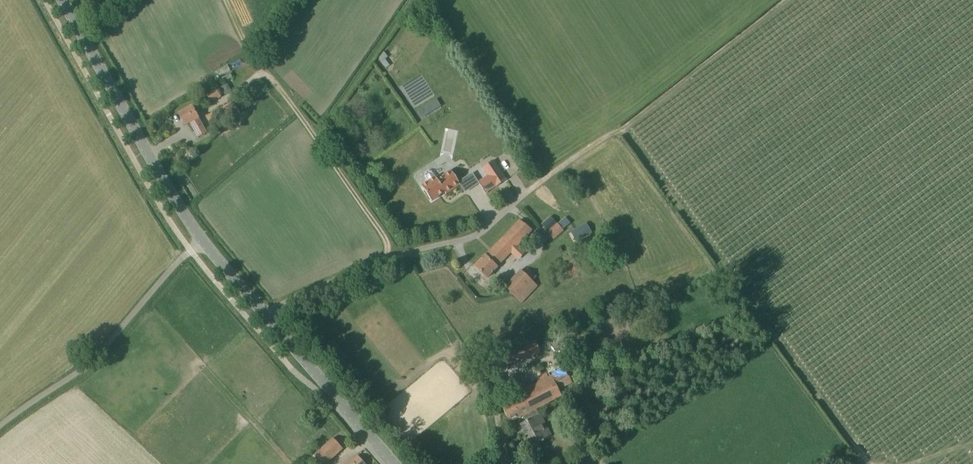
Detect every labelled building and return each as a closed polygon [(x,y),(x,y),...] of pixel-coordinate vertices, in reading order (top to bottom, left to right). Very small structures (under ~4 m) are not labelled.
[(389,66),(384,59),(388,57),(384,51),(379,58),(381,61),(386,68),(389,66)] [(221,97),(216,87),(205,93),(206,94),(210,103),(221,97)] [(207,133),(192,106),(179,113),(185,126),(190,123),(198,137),(207,133)] [(424,107),(418,111),(423,118),(429,114),(424,107)] [(496,187),(507,180),(493,160),(482,167),(487,176),(478,182),(485,193),(495,186),(496,187)] [(460,184),(455,176),(450,170),(436,179),(435,177),(431,172),(428,171),(425,173),(424,177),(428,182),(422,186),(432,201),(445,192),(446,194),(460,184)] [(562,229),(569,223),(564,217),(557,223),(562,229)] [(550,219),(541,229),(553,240),(562,229),(550,219)] [(529,255),(518,245),(531,232),(519,220),(485,256),(485,255),(475,266),(487,278),(497,267),(510,253),(521,263),(529,255)] [(586,223),(570,231),(571,232),(571,234),(575,241),(587,235),(591,233),(587,226),(586,223)] [(582,271),(578,262),(577,258),(566,262),(571,276),(582,272),(582,271)] [(536,276),(528,268),(524,273),(520,270),(505,287),(522,303),(538,286),(532,281),(536,276)] [(528,354),(524,344),(483,359),(486,369),(528,354)] [(557,391),(571,382),(563,364),(542,375),(543,376),(536,379),(538,382),(525,389),(522,382),(511,387),(516,397),(502,405),(510,422),(523,415),(526,421),(520,424),(527,438),(525,440),(529,448),(532,446),(535,452),(537,451),(537,452),(540,451),(539,449),(541,448),(538,443),(549,436),(538,413),(535,407),(559,396),(557,391)] [(314,455),(322,463),(326,463),(343,449),(333,438),(314,455)]
